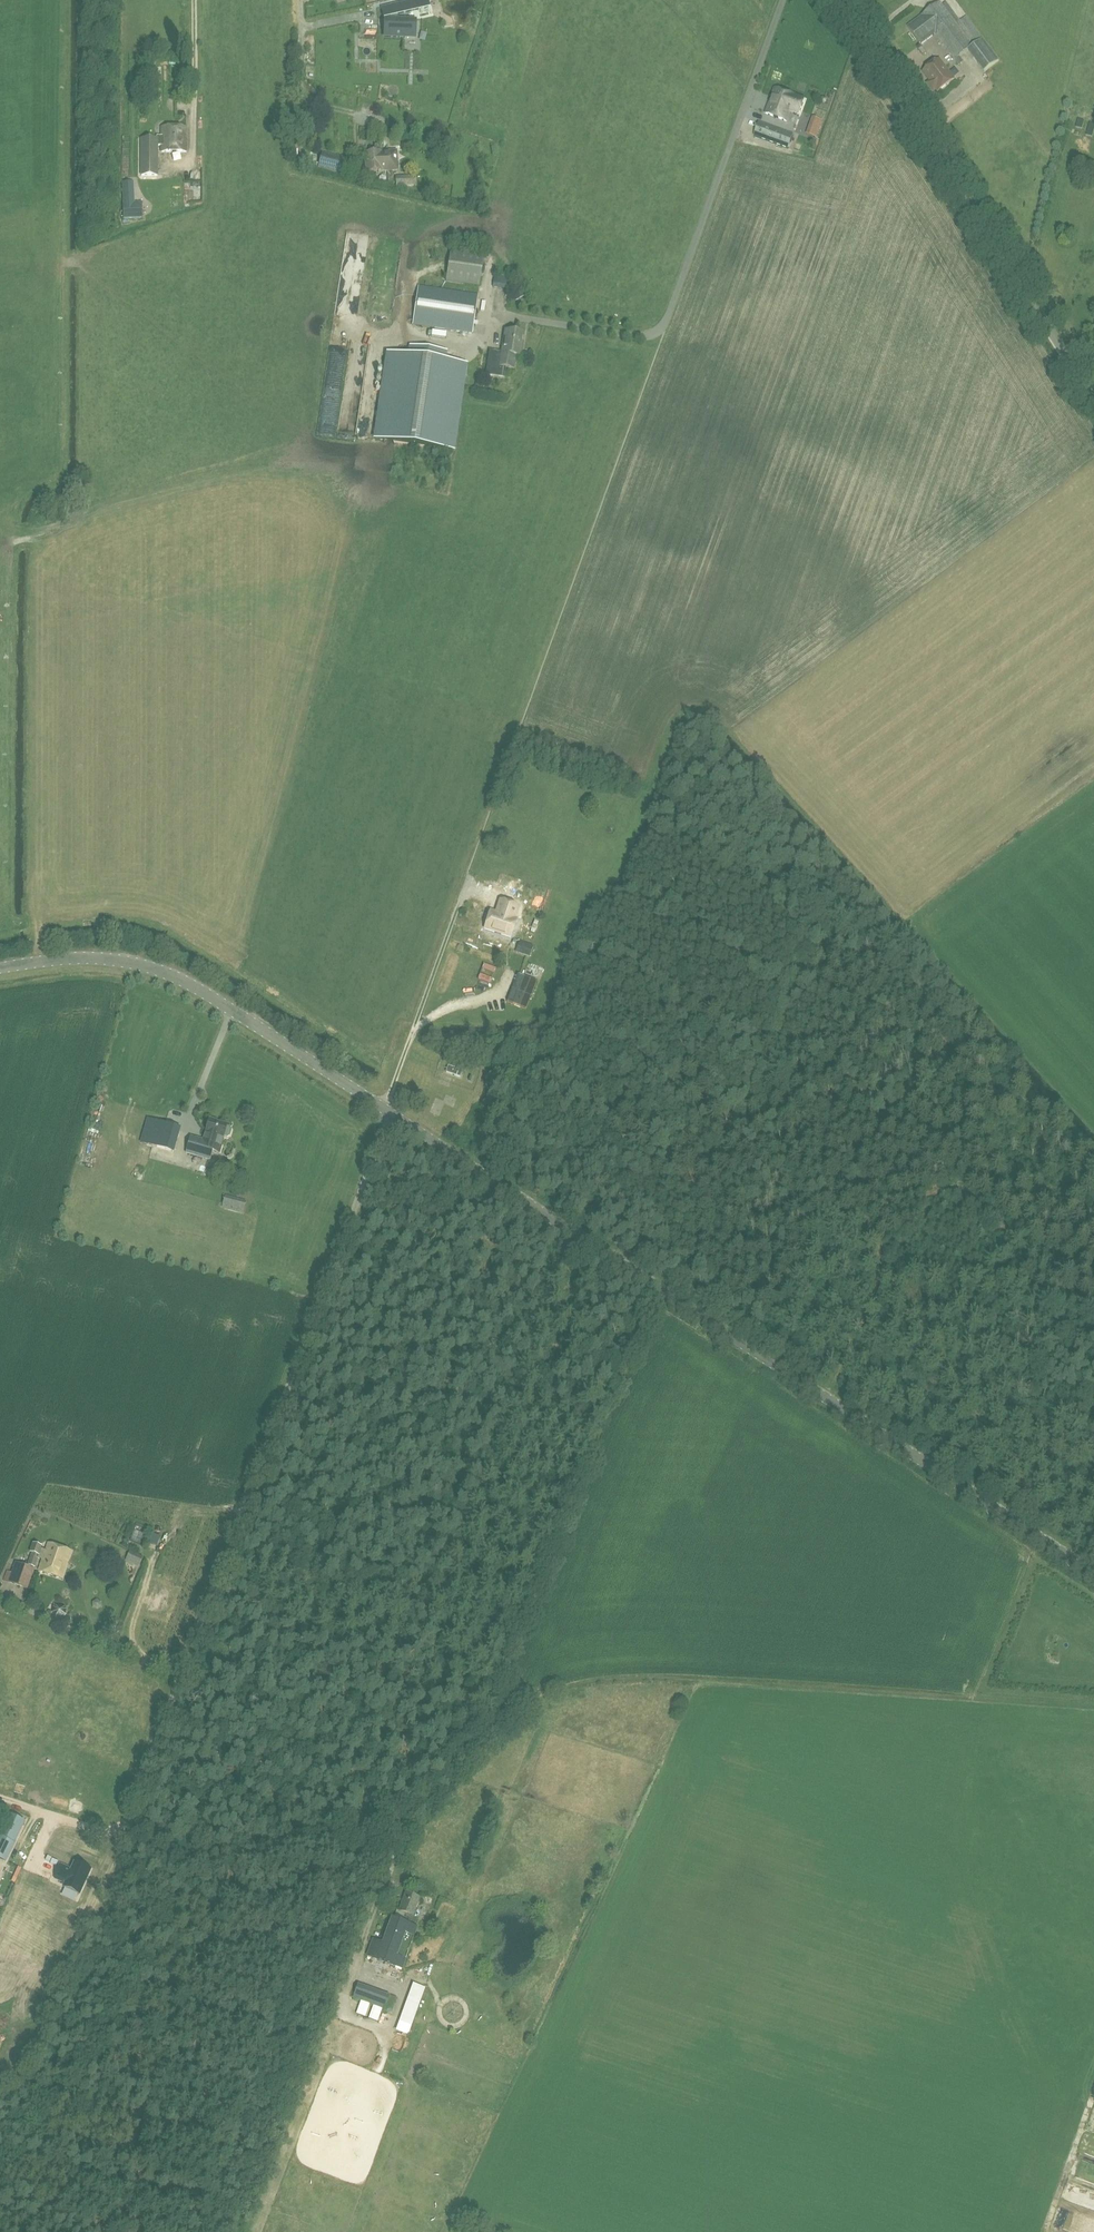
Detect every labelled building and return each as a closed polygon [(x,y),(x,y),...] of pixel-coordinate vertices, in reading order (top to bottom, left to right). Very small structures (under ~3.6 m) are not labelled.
[(427,0),(413,0),(382,7),(384,17),(429,7),(427,0)] [(935,33),(955,60),(959,66),(964,62),(959,56),(968,50),(984,71),(999,61),(983,39),(966,16),(955,24),(939,2),(921,15),(922,16),(907,26),(921,44),(935,33)] [(416,20),(416,19),(384,19),(386,19),(386,20),(386,25),(385,25),(384,36),(404,37),(405,33),(413,34),(414,20),(416,20)] [(937,91),(954,80),(939,59),(923,71),(930,81),(927,83),(933,91),(935,89),(937,91)] [(804,100),(795,97),(795,96),(774,89),(765,114),(786,122),(790,111),(799,114),(804,100)] [(816,137),(822,120),(811,117),(805,133),(816,137)] [(754,136),(788,148),(793,134),(759,122),(754,136)] [(156,135),(156,138),(156,145),(161,145),(161,151),(185,151),(185,126),(161,126),(161,135),(156,135)] [(156,145),(156,138),(141,138),(141,175),(156,175),(156,145)] [(413,141),(401,141),(401,151),(414,150),(413,141)] [(360,172),(366,172),(398,170),(397,150),(365,152),(365,162),(360,162),(359,164),(359,170),(360,172)] [(322,152),(319,166),(341,172),(344,157),(338,155),(337,156),(322,152)] [(397,178),(395,187),(409,190),(411,180),(397,178)] [(131,183),(123,183),(124,219),(142,218),(142,203),(132,203),(131,183)] [(479,286),(483,255),(450,250),(446,281),(479,286)] [(495,276),(493,286),(510,289),(512,278),(495,276)] [(472,331),(478,294),(418,285),(412,322),(472,331)] [(520,286),(511,291),(514,297),(523,292),(520,286)] [(503,376),(504,367),(514,368),(516,355),(521,356),(522,347),(520,347),(522,332),(505,330),(502,352),(490,351),(486,373),(503,376)] [(387,356),(375,438),(452,450),(464,366),(446,364),(447,354),(413,349),(411,359),(387,356)] [(490,911),(484,928),(511,937),(517,920),(514,919),(518,905),(501,899),(496,913),(490,911)] [(528,954),(531,946),(519,942),(516,950),(528,954)] [(500,976),(496,988),(503,990),(507,978),(500,976)] [(446,1072),(460,1077),(462,1070),(448,1066),(446,1072)] [(461,1118),(464,1109),(456,1107),(455,1112),(445,1110),(441,1126),(451,1129),(454,1117),(461,1118)] [(219,1154),(224,1137),(228,1138),(231,1137),(233,1130),(230,1127),(227,1126),(227,1125),(216,1122),(217,1120),(208,1118),(203,1140),(191,1136),(186,1154),(210,1161),(212,1152),(219,1154)] [(147,1144),(158,1147),(165,1124),(154,1121),(147,1144)] [(180,1128),(165,1124),(158,1147),(173,1151),(180,1128)] [(140,1545),(144,1534),(134,1530),(130,1541),(140,1545)] [(72,1550),(48,1542),(46,1550),(41,1548),(42,1546),(33,1543),(30,1552),(32,1552),(28,1564),(35,1566),(38,1558),(43,1559),(39,1570),(62,1578),(72,1550)] [(34,1570),(23,1566),(16,1585),(28,1589),(34,1570)] [(56,1605),(53,1607),(53,1613),(56,1617),(61,1618),(66,1615),(67,1609),(65,1606),(56,1605)] [(10,1815),(0,1835),(0,1836),(2,1837),(0,1841),(0,1858),(5,1860),(24,1821),(10,1815)] [(83,1889),(93,1864),(80,1858),(77,1865),(72,1864),(74,1862),(67,1859),(60,1872),(71,1877),(69,1883),(83,1889)] [(368,1955),(403,1968),(418,1926),(411,1923),(417,1905),(420,1897),(406,1892),(399,1910),(406,1912),(403,1921),(393,1917),(383,1942),(374,1938),(368,1955)] [(415,1979),(397,2029),(412,2034),(430,1985),(415,1979)] [(358,1984),(352,1998),(358,2000),(364,1986),(358,1984)] [(375,2009),(373,2017),(386,2020),(387,2012),(375,2009)] [(1083,2179),(1093,2182),(1093,2165),(1087,2163),(1083,2179)] [(1067,2202),(1093,2211),(1093,2193),(1072,2186),(1067,2202)]
